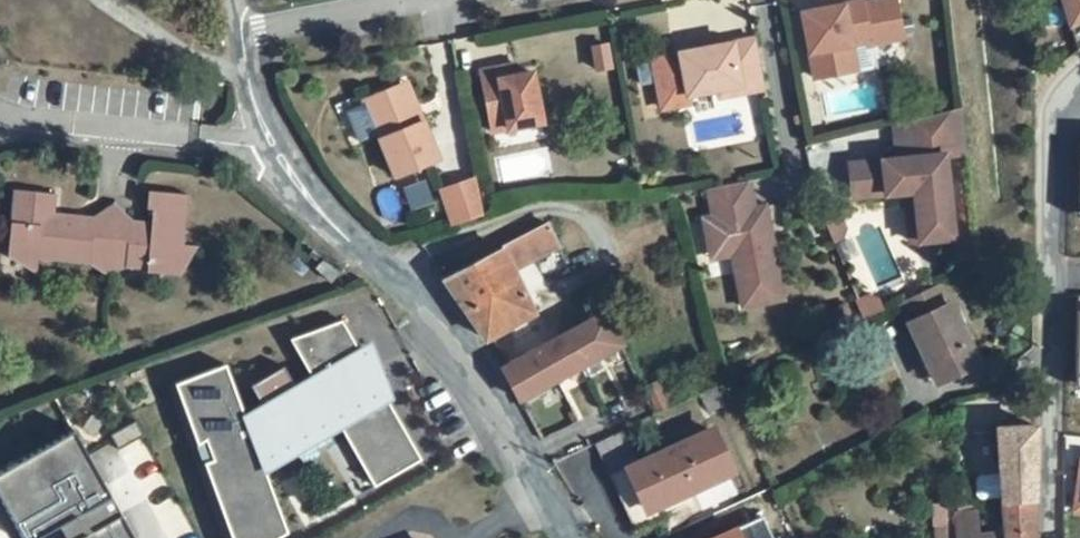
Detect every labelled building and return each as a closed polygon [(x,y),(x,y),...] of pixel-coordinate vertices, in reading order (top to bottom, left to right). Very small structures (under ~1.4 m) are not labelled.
[(1066,55),(1079,45),(1079,0),(1052,0),(1066,55)] [(914,15),(851,26),(863,95),(897,89),(892,63),(920,57),(922,61),(956,55),(949,13),(914,19),(914,15)] [(515,61),(480,67),(492,128),(542,119),(532,69),(517,72),(515,61)] [(690,93),(663,98),(673,146),(700,140),(698,132),(726,127),(728,135),(775,126),(766,76),(725,84),(723,75),(706,79),(708,87),(689,90),(690,93)] [(407,83),(363,100),(394,177),(437,158),(407,83)] [(973,147),(914,161),(917,198),(863,202),(866,236),(921,232),(924,283),(966,279),(958,195),(978,193),(973,147)] [(448,223),(484,214),(475,176),(439,185),(448,223)] [(183,245),(188,194),(149,191),(146,209),(152,209),(152,222),(152,230),(133,228),(134,220),(130,220),(96,217),(94,217),(93,224),(69,222),(68,228),(53,226),(54,213),(56,193),(14,189),(8,254),(37,272),(40,258),(90,264),(91,256),(126,259),(125,267),(147,268),(147,273),(172,276),(176,244),(183,245)] [(94,217),(54,213),(53,226),(68,228),(69,222),(93,224),(94,217)] [(760,220),(713,229),(718,255),(708,257),(716,298),(737,294),(745,338),(786,330),(774,266),(779,265),(776,245),(765,247),(760,220)] [(549,223),(445,274),(477,336),(535,308),(517,269),(561,248),(549,223)] [(183,245),(176,244),(172,276),(180,276),(198,246),(183,245)] [(317,260),(320,255),(313,250),(309,256),(317,260)] [(859,275),(852,259),(838,265),(848,287),(856,284),(859,275)] [(331,282),(339,274),(324,260),(316,268),(331,282)] [(898,298),(901,312),(945,301),(942,287),(898,298)] [(618,337),(602,308),(499,363),(515,393),(618,337)] [(232,537),(280,537),(288,533),(266,472),(265,470),(256,446),(275,439),(281,450),(324,425),(322,421),(335,417),(341,428),(375,487),(422,460),(386,398),(390,397),(381,374),(378,376),(362,349),(360,350),(343,321),(291,340),(312,377),(295,387),(284,367),(251,387),(262,406),(245,416),(226,365),(176,384),(198,445),(206,441),(213,460),(205,463),(232,537)] [(882,339),(872,344),(879,360),(895,353),(891,343),(882,339)] [(942,340),(907,354),(938,433),(977,418),(956,360),(950,362),(942,340)] [(362,349),(378,376),(381,374),(370,344),(362,349)] [(265,470),(266,472),(341,428),(335,417),(322,421),(324,425),(281,450),(275,439),(256,446),(265,470)] [(123,452),(149,438),(141,423),(115,437),(123,452)] [(0,473),(0,504),(20,537),(38,537),(56,528),(62,537),(132,537),(70,432),(0,473)] [(1072,509),(1079,509),(1079,454),(1076,454),(1072,509)] [(1035,471),(998,470),(995,537),(1032,537),(1035,471)] [(604,525),(610,537),(682,537),(681,535),(720,518),(704,481),(604,525)]
